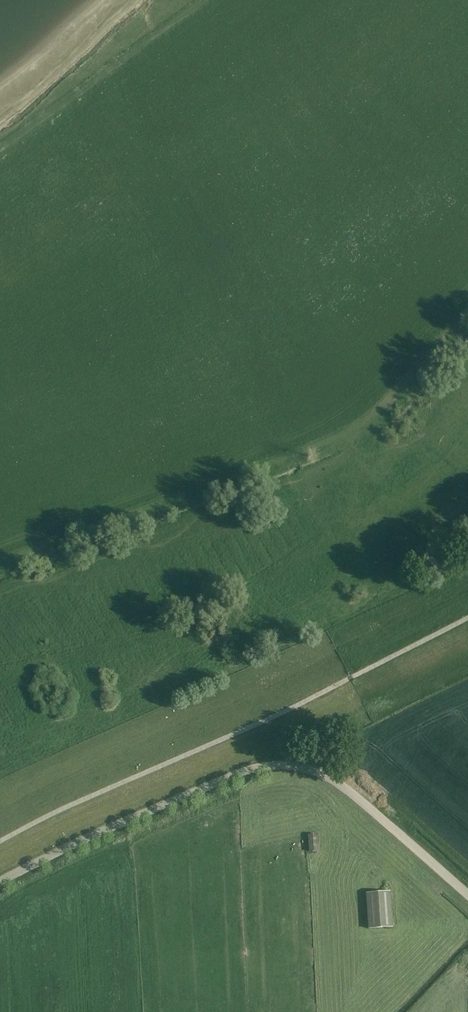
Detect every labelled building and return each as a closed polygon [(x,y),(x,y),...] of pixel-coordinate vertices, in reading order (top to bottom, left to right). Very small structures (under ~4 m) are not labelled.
[(318,851),(318,834),(308,834),(309,851),(318,851)] [(390,892),(366,894),(369,929),(393,927),(390,892)]
